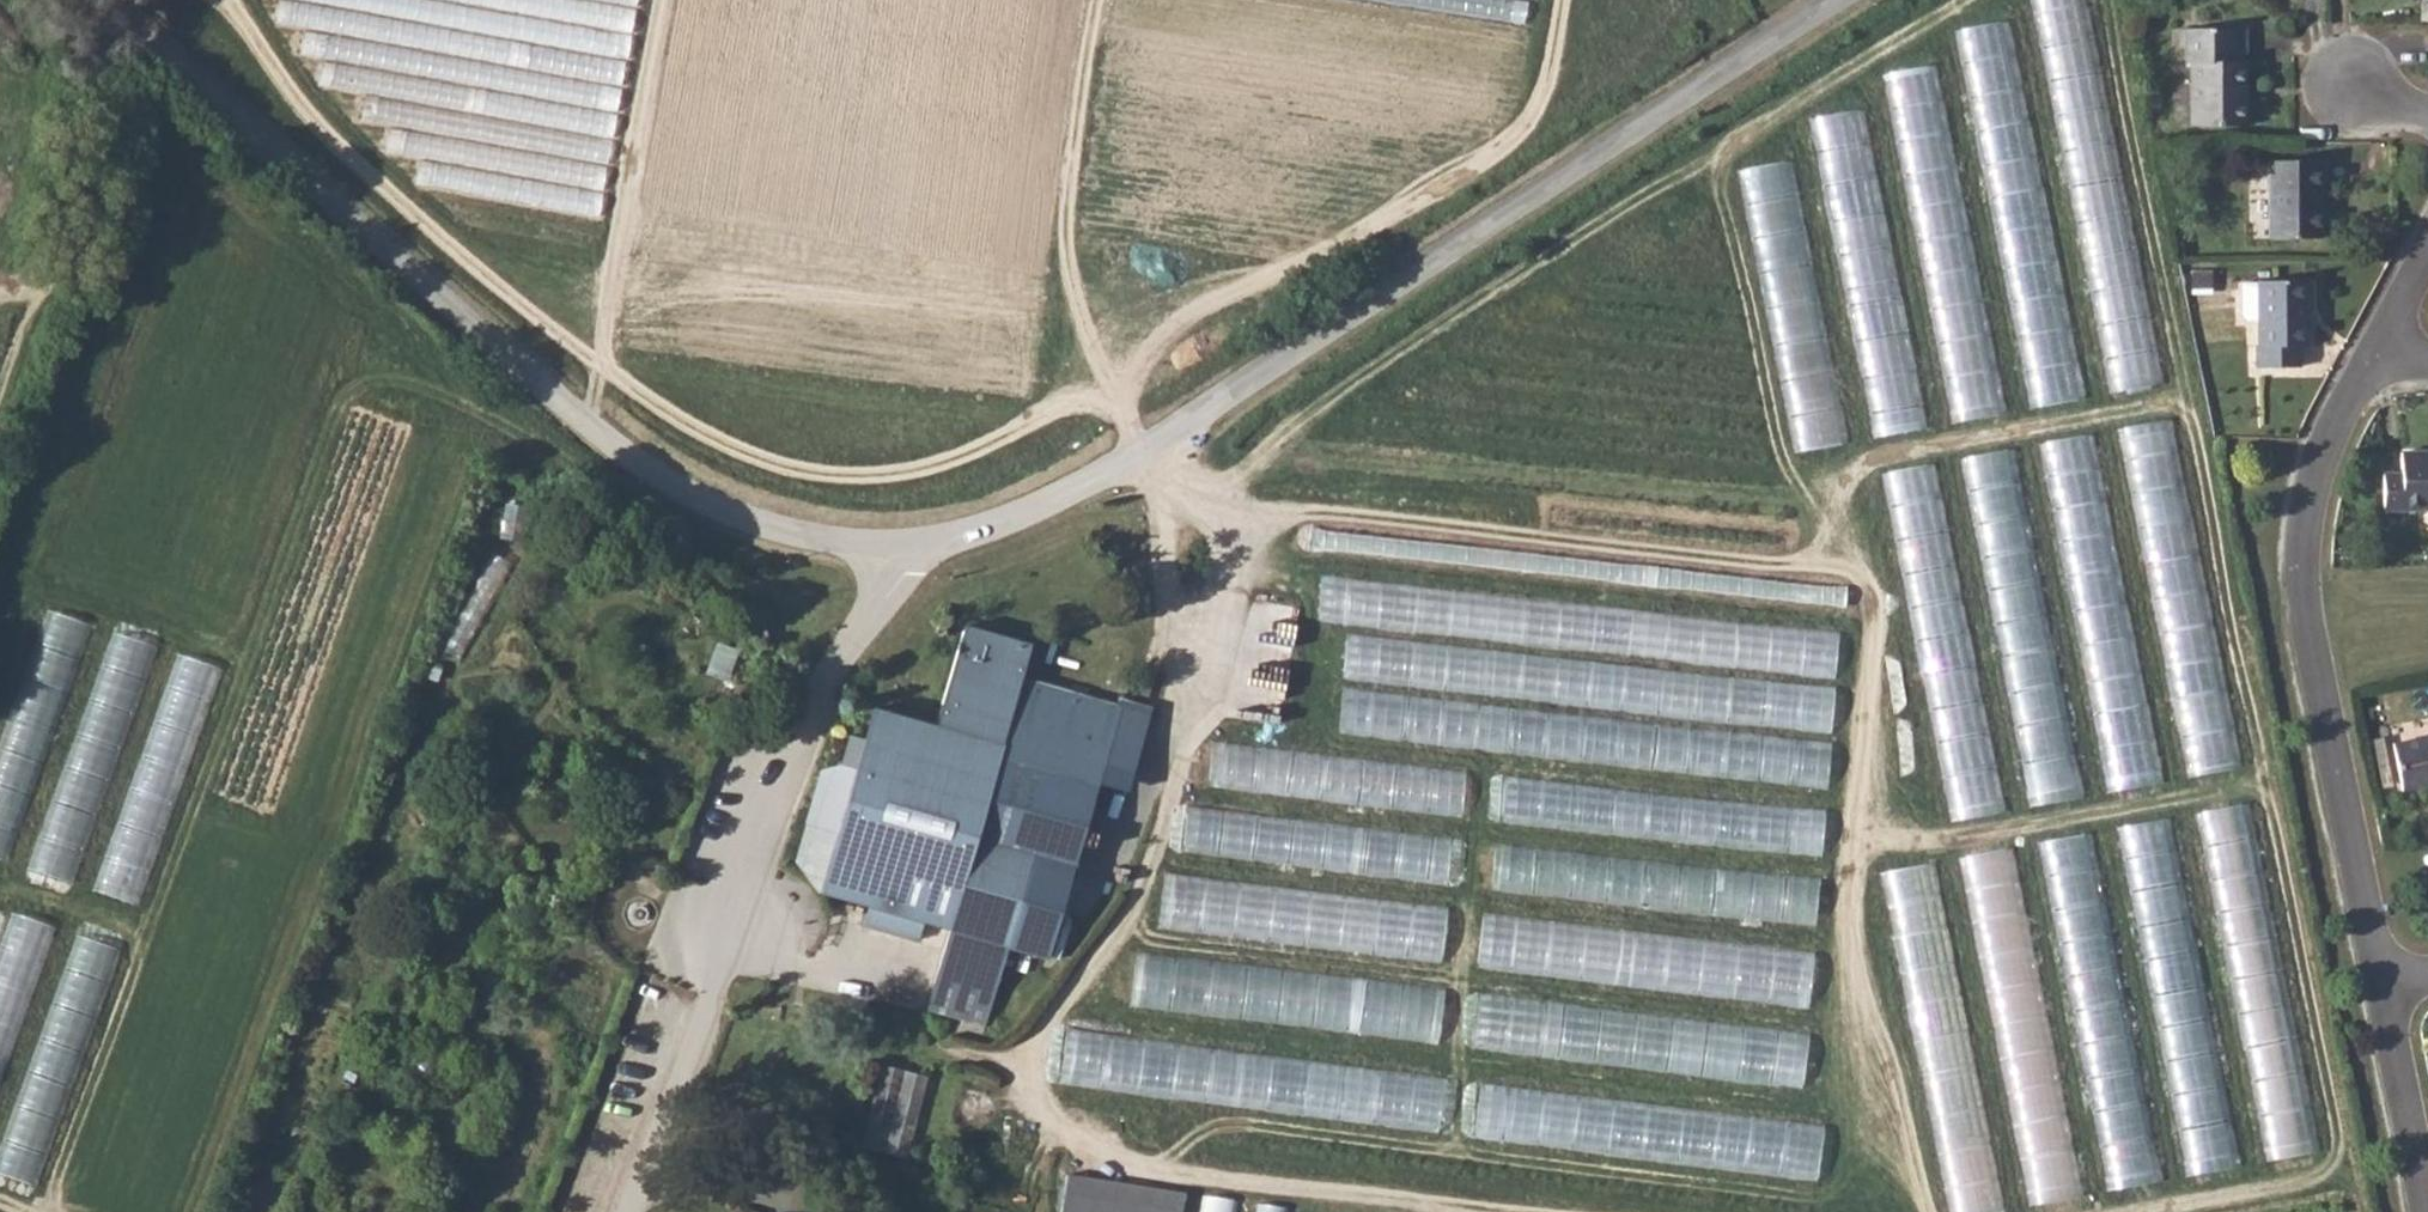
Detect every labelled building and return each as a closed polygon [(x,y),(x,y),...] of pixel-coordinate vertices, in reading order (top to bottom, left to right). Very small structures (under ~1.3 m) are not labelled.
[(2082,56),(2099,52),(2088,0),(2033,0),(2045,56),(2080,49),(2082,56)] [(2010,18),(1957,28),(1970,93),(1980,91),(1975,67),(2007,60),(2010,72),(1983,77),(1985,87),(2022,80),(2010,18)] [(2237,28),(2186,29),(2187,63),(2189,62),(2191,125),(2247,124),(2246,96),(2243,96),(2243,60),(2238,60),(2237,28)] [(2003,410),(1943,62),(1889,71),(1949,419),(2003,410)] [(1871,435),(1925,426),(1869,106),(1815,115),(1871,435)] [(1791,450),(1845,441),(1798,157),(1745,166),(1791,450)] [(2324,161),(2268,161),(2269,237),(2320,236),(2320,182),(2324,183),(2324,161)] [(2305,279),(2257,280),(2260,345),(2257,346),(2257,366),(2299,367),(2298,345),(2307,345),(2305,279)] [(2119,427),(2134,490),(2181,479),(2166,416),(2119,427)] [(2045,438),(2053,503),(2069,501),(2065,476),(2099,472),(2093,432),(2045,438)] [(2021,479),(2014,445),(1963,455),(1970,489),(2021,479)] [(2425,458),(2425,452),(2401,452),(2401,472),(2383,472),(2383,507),(2427,507),(2427,458),(2425,458)] [(1887,469),(1906,577),(1927,573),(1927,576),(1956,571),(1937,460),(1887,469)] [(2068,544),(2112,536),(2110,525),(2066,533),(2068,544)] [(492,550),(445,648),(465,657),(512,559),(492,550)] [(2070,560),(2106,789),(2159,781),(2123,552),(2070,560)] [(1323,577),(1319,618),(1495,636),(1496,631),(1521,633),(1525,597),(1323,577)] [(1790,599),(1838,604),(1840,588),(1791,583),(1790,599)] [(1841,628),(1589,605),(1585,649),(1837,671),(1841,628)] [(0,765),(0,855),(12,859),(91,621),(52,608),(0,765)] [(829,913),(841,917),(847,899),(881,909),(950,928),(927,1006),(986,1023),(1008,945),(1048,957),(1105,761),(1132,769),(1148,713),(1022,680),(1034,639),(965,625),(936,716),(871,698),(858,737),(877,743),(829,913)] [(79,881),(155,642),(112,628),(35,867),(79,881)] [(1344,681),(1834,725),(1838,681),(1348,638),(1344,681)] [(145,903),(218,663),(178,651),(104,891),(145,903)] [(2172,664),(2184,772),(2239,765),(2226,658),(2172,664)] [(1341,732),(1830,784),(1835,739),(1346,687),(1341,732)] [(2036,804),(2086,792),(2065,706),(2042,711),(2044,721),(2017,727),(2036,804)] [(2393,744),(2402,791),(2427,786),(2427,738),(2393,744)] [(1214,741),(1210,788),(1464,811),(1469,765),(1214,741)] [(1957,818),(2006,806),(1995,762),(1981,766),(1983,776),(1963,781),(1967,797),(1952,800),(1957,818)] [(1503,823),(1824,852),(1828,805),(1507,776),(1503,823)] [(2202,806),(2203,852),(2226,851),(2227,864),(2256,863),(2253,804),(2202,806)] [(1449,878),(1454,831),(1189,806),(1185,853),(1449,878)] [(2174,818),(2123,822),(2125,851),(2176,847),(2174,818)] [(2096,833),(2044,836),(2046,861),(2097,858),(2096,833)] [(1498,844),(1493,891),(1818,921),(1822,874),(1498,844)] [(2012,844),(1966,854),(1974,891),(2020,881),(2012,844)] [(1938,861),(1886,867),(1893,927),(1945,921),(1938,861)] [(1161,928),(1445,957),(1450,902),(1167,873),(1161,928)] [(49,921),(14,910),(0,958),(0,975),(11,978),(4,999),(0,998),(0,1083),(49,921)] [(1485,913),(1479,969),(1810,1003),(1816,946),(1485,913)] [(46,1184),(113,943),(71,931),(4,1172),(46,1184)] [(1138,953),(1133,1008),(1440,1037),(1446,982),(1138,953)] [(1805,1083),(1811,1027),(1481,994),(1475,1050),(1805,1083)] [(1068,1031),(1062,1086),(1442,1126),(1447,1071),(1068,1031)] [(907,1155),(931,1075),(887,1062),(862,1141),(907,1155)] [(1821,1174),(1827,1119),(1482,1084),(1476,1140),(1821,1174)] [(1188,1187),(1066,1173),(1061,1211),(1185,1211),(1188,1187)] [(1239,1196),(1204,1193),(1202,1211),(1238,1211),(1239,1196)] [(1293,1206),(1263,1200),(1261,1211),(1291,1211),(1293,1206)]
